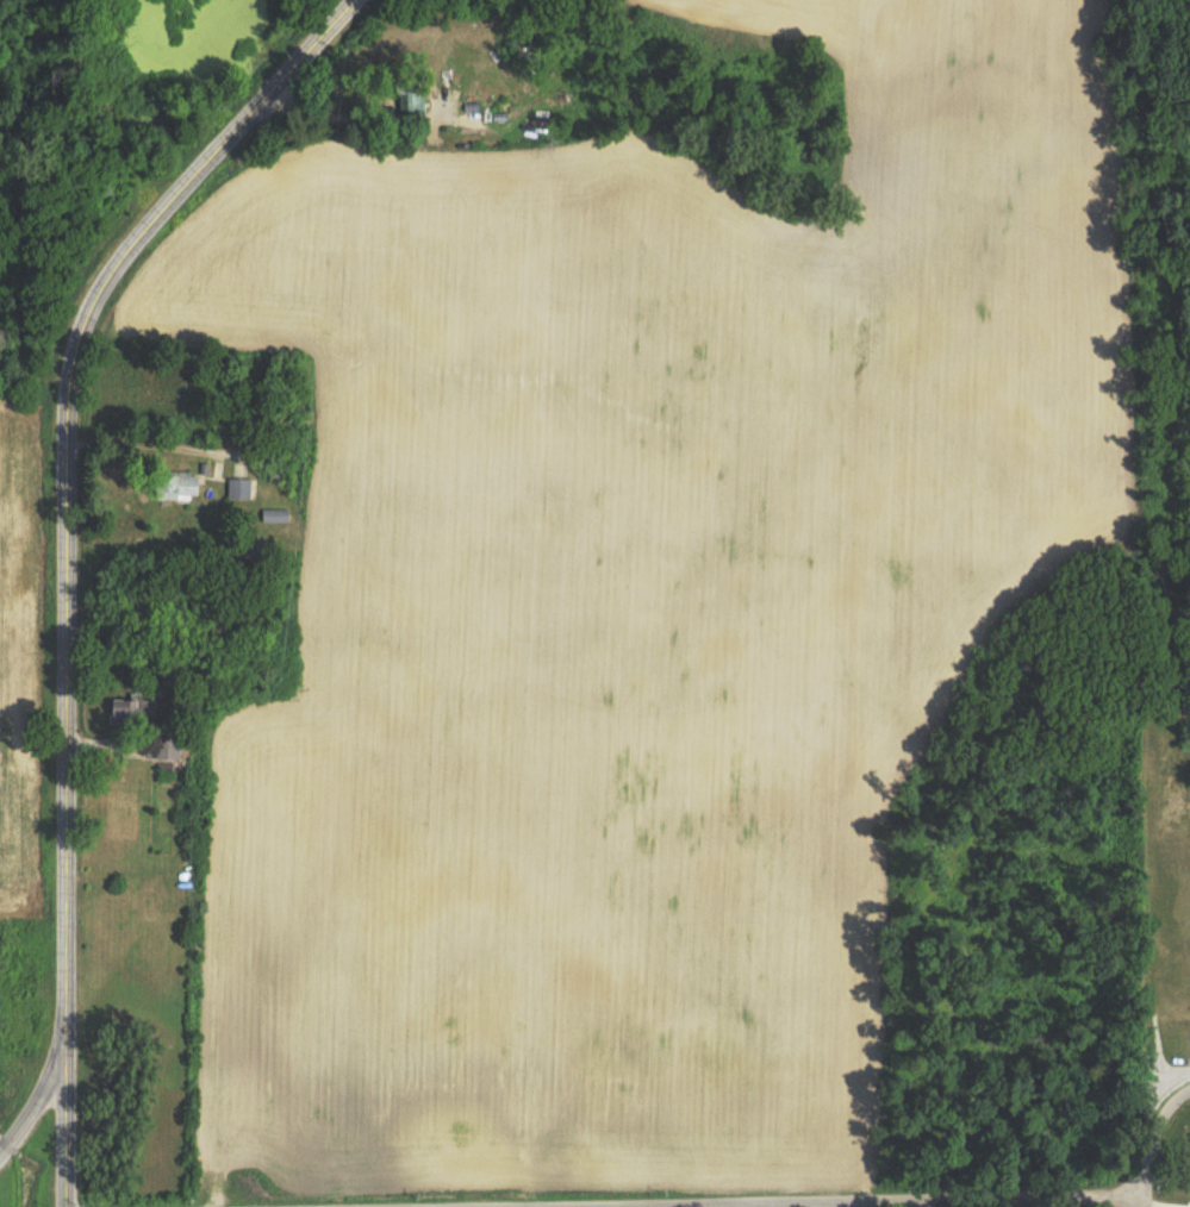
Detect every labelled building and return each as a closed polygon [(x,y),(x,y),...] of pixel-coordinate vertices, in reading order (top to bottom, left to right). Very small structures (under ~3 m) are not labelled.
[(403,87),(399,104),(415,108),(419,92),(403,87)] [(149,498),(197,497),(197,474),(148,475),(149,498)] [(250,478),(227,477),(226,498),(250,498),(250,478)] [(114,701),(113,722),(139,723),(140,703),(114,701)] [(160,759),(182,759),(181,737),(159,738),(160,759)]
